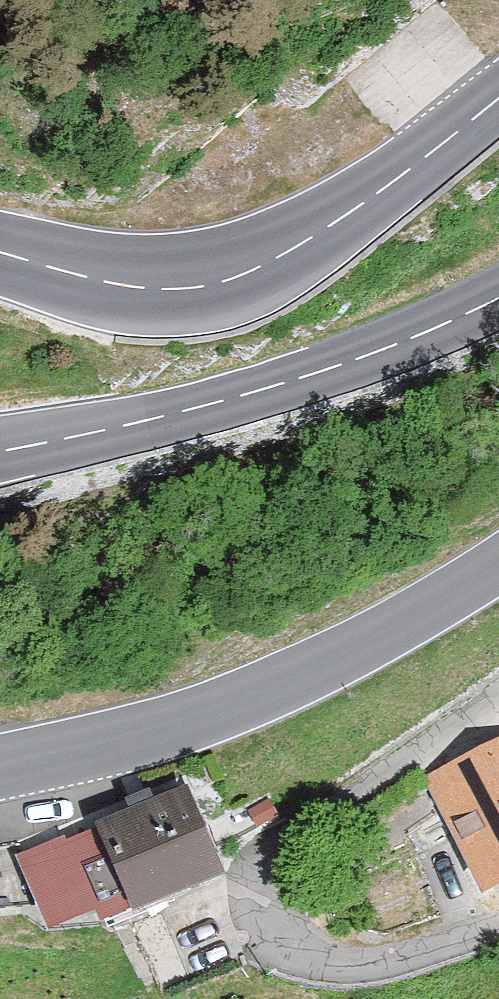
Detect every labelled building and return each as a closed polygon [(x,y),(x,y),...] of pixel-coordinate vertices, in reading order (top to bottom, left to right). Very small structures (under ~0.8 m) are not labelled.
[(498,887),(498,739),(424,778),(485,895),(498,887)] [(222,877),(186,787),(16,856),(46,930),(88,913),(94,928),(222,877)]
